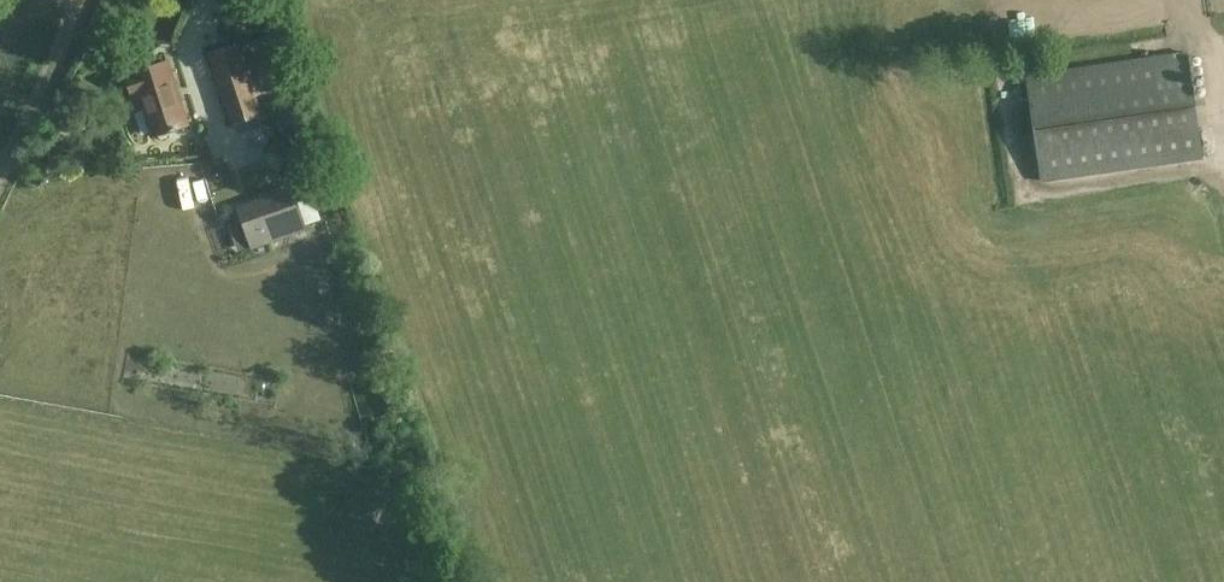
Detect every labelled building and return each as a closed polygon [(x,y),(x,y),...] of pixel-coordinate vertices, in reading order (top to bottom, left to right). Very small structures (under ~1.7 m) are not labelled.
[(239,43),(208,53),(231,126),(263,115),(239,43)] [(1187,51),(1024,74),(1041,183),(1203,160),(1187,51)] [(135,73),(126,76),(133,95),(141,92),(154,135),(189,124),(168,61),(135,72),(135,73)] [(288,133),(273,150),(280,171),(302,176),(318,160),(312,137),(288,133)] [(336,174),(324,178),(330,198),(342,194),(336,174)] [(294,194),(240,214),(251,247),(306,228),(294,194)]
